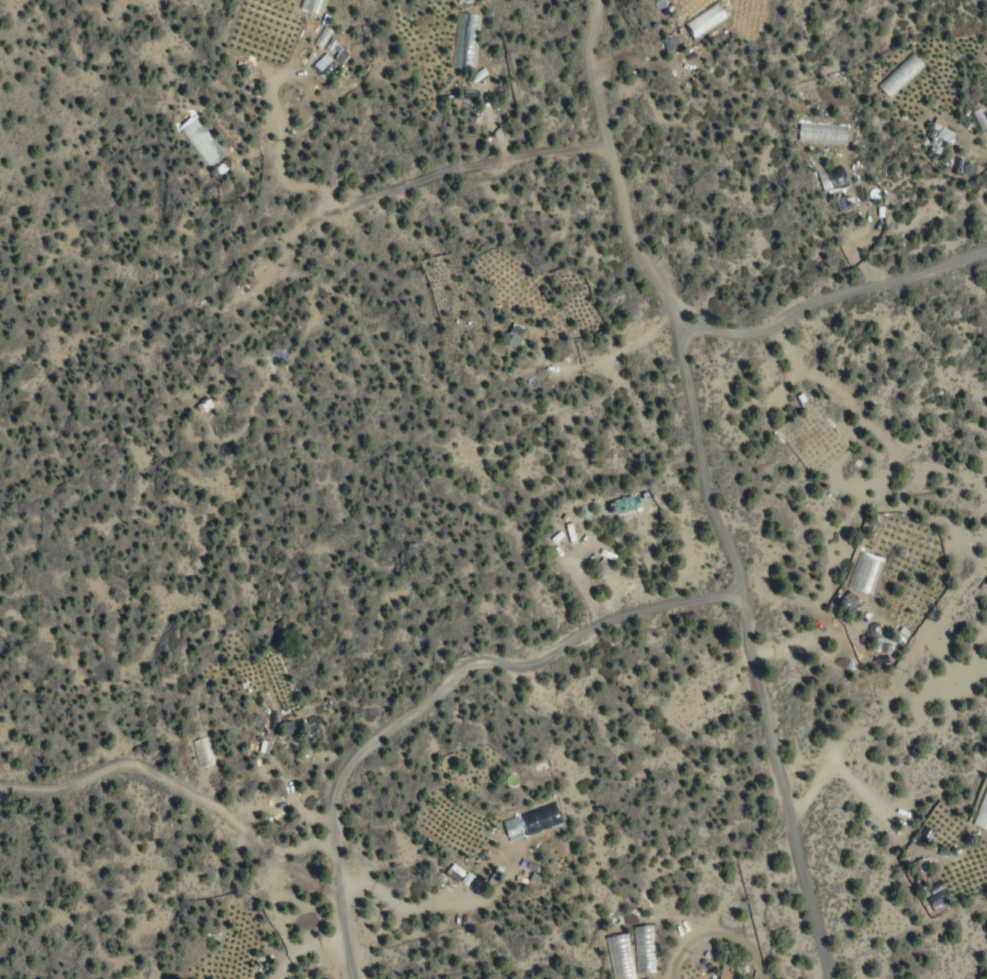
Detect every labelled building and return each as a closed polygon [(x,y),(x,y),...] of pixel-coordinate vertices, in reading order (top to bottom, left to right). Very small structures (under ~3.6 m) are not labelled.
[(320,14),(324,0),(302,0),(300,9),(320,14)] [(312,45),(320,50),(321,48),(334,55),(331,61),(340,65),(346,54),(334,47),(336,42),(328,38),(331,30),(322,25),(312,45)] [(661,39),(664,50),(677,46),(674,35),(661,39)] [(336,66),(324,53),(311,66),(322,78),(336,66)] [(468,86),(488,76),(484,68),(464,78),(468,86)] [(986,129),(986,117),(982,106),(970,112),(980,133),(986,129)] [(223,157),(194,115),(177,127),(206,168),(223,157)] [(951,146),(960,127),(935,116),(926,135),(951,146)] [(797,142),(846,144),(846,125),(798,124),(797,142)] [(816,172),(822,193),(848,185),(841,164),(816,172)] [(524,328),(513,324),(504,344),(516,349),(524,328)] [(636,494),(609,502),(614,517),(640,508),(636,494)] [(847,588),(868,596),(880,565),(858,557),(847,588)] [(986,831),(986,779),(971,826),(986,831)] [(633,925),(634,974),(653,973),(652,924),(633,925)] [(738,975),(720,971),(718,978),(737,978),(738,975)]
